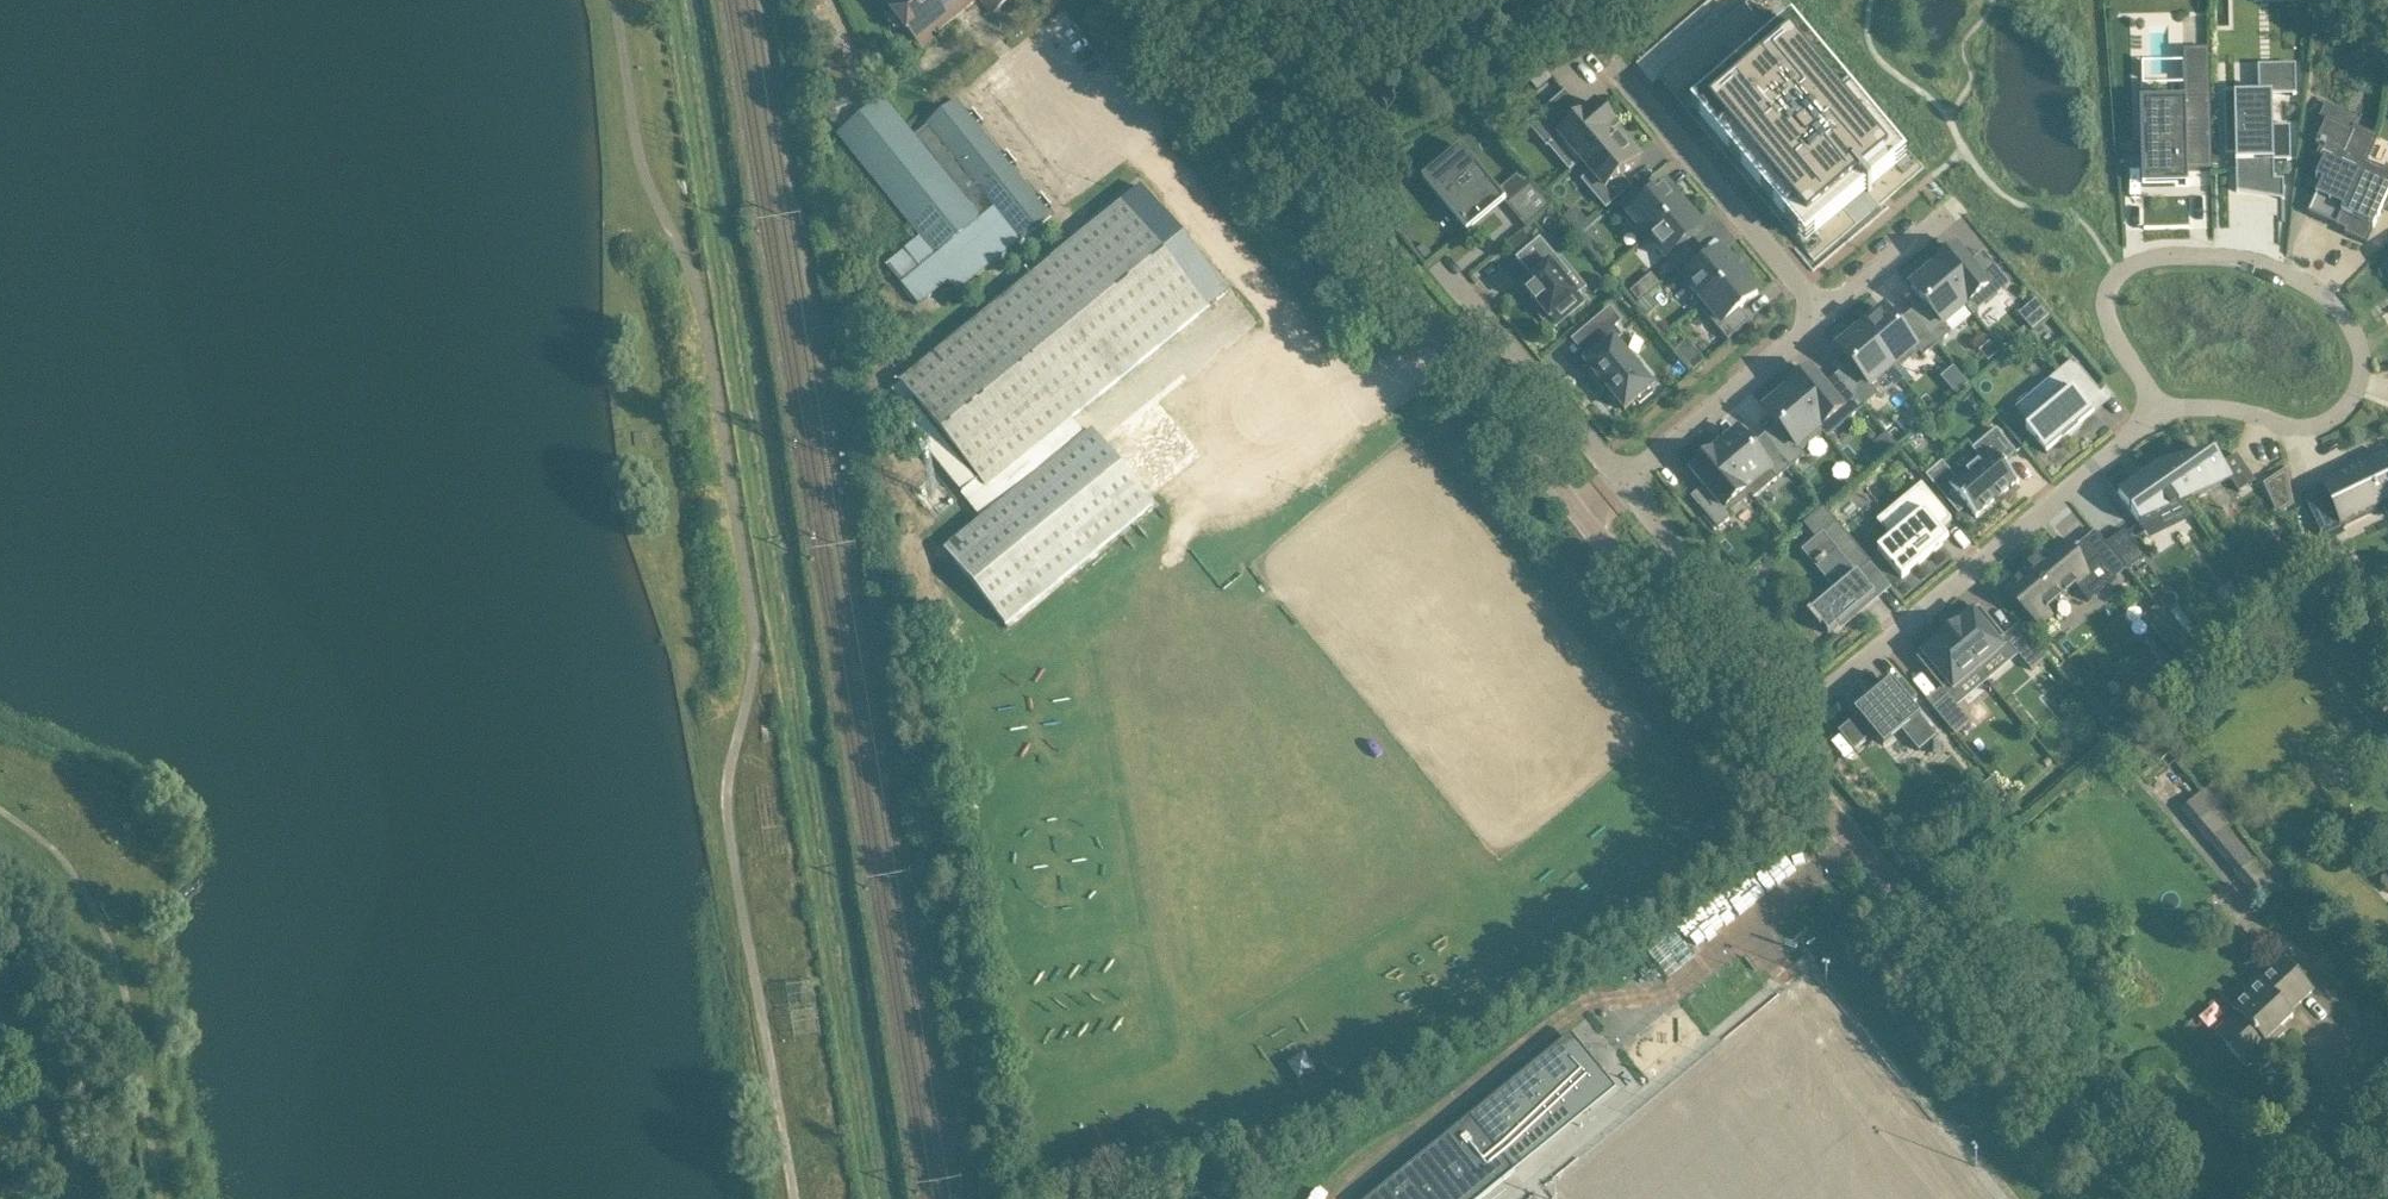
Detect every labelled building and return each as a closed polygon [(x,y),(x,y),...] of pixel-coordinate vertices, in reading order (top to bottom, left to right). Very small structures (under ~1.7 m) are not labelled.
[(922,50),(940,36),(937,32),(977,0),(881,0),(922,50)] [(992,15),(1011,0),(980,0),(992,15)] [(1785,45),(1778,37),(1707,97),(1714,105),(1701,116),(1731,152),(1739,145),(1751,159),(1743,166),(1763,190),(1771,183),(1783,197),(1774,204),(1786,218),(1795,210),(1815,234),(1845,209),(1838,201),(1859,184),(1869,195),(1872,192),(1869,188),(1895,167),(1875,143),(1884,136),(1840,84),(1832,90),(1821,77),(1829,70),(1798,34),(1785,45)] [(2142,61),(2140,61),(2143,188),(2176,187),(2189,187),(2189,180),(2188,180),(2187,172),(2212,171),(2210,50),(2208,50),(2208,72),(2185,73),(2185,95),(2185,104),(2186,104),(2186,116),(2144,117),(2142,61)] [(2261,95),(2226,96),(2227,131),(2236,131),(2236,156),(2237,193),(2240,194),(2239,183),(2265,183),(2264,162),(2291,162),(2291,127),(2287,127),(2287,128),(2273,128),(2272,96),(2288,95),(2288,96),(2297,96),(2296,65),(2293,66),(2293,68),(2261,69),(2261,95)] [(1584,115),(1566,95),(1562,98),(1561,97),(1550,107),(1556,113),(1549,119),(1548,118),(1538,128),(1538,129),(1537,130),(1531,123),(1529,125),(1540,137),(1540,136),(1548,145),(1545,147),(1547,149),(1559,138),(1558,137),(1560,135),(1581,160),(1569,171),(1570,172),(1583,161),(1617,132),(1619,131),(1596,104),(1584,115)] [(1052,217),(957,100),(913,135),(883,99),(838,136),(920,237),(905,250),(920,268),(901,284),(919,306),(949,282),(957,293),(1052,217)] [(2322,181),(2308,214),(2327,223),(2327,222),(2329,219),(2338,223),(2366,162),(2367,163),(2378,137),(2354,126),(2351,132),(2326,120),(2316,142),(2321,145),(2311,168),(2319,172),(2316,178),(2322,181)] [(1622,176),(1641,160),(1633,151),(1637,148),(1626,135),(1622,138),(1617,132),(1583,161),(1593,173),(1583,181),(1606,208),(1629,188),(1620,177),(1622,176)] [(1506,199),(1463,148),(1426,179),(1470,230),(1506,199)] [(2338,223),(2348,227),(2346,231),(2344,235),(2366,245),(2383,208),(2387,211),(2387,168),(2387,167),(2387,166),(2387,165),(2384,171),(2367,163),(2366,162),(2338,223)] [(1531,184),(1506,205),(1525,227),(1550,206),(1531,184)] [(1684,207),(1666,186),(1647,202),(1637,190),(1620,204),(1630,216),(1625,220),(1644,243),(1649,239),(1648,238),(1684,207)] [(985,488),(1071,419),(1227,293),(1142,188),(900,383),(914,400),(985,488)] [(1703,229),(1684,207),(1648,238),(1649,239),(1676,270),(1693,256),(1684,245),(1703,229)] [(1570,211),(1563,219),(1584,238),(1591,230),(1570,211)] [(1524,231),(1509,245),(1516,253),(1531,240),(1524,231)] [(1572,276),(1540,238),(1516,259),(1532,279),(1527,283),(1534,291),(1528,296),(1535,304),(1532,308),(1543,322),(1548,318),(1556,327),(1584,303),(1566,281),(1572,276)] [(1978,274),(1957,249),(1934,268),(1966,306),(1965,307),(1973,316),(2010,284),(1992,262),(1978,274)] [(1740,273),(1721,251),(1703,267),(1693,256),(1676,270),(1703,302),(1704,303),(1740,273)] [(1918,324),(1937,346),(1951,334),(1944,325),(1965,307),(1966,306),(1934,268),(1911,288),(1932,312),(1918,324)] [(1698,306),(1728,341),(1750,322),(1740,310),(1758,294),(1740,273),(1704,303),(1703,302),(1698,306)] [(878,295),(907,332),(919,323),(889,286),(878,295)] [(1621,323),(1610,310),(1587,329),(1598,342),(1601,339),(1607,347),(1587,363),(1585,364),(1587,366),(1587,365),(1624,410),(1625,412),(1627,410),(1626,410),(1637,401),(1640,405),(1654,393),(1651,390),(1652,389),(1654,388),(1652,386),(1639,371),(1643,368),(1631,354),(1627,357),(1615,342),(1621,337),(1614,328),(1621,323)] [(1905,335),(1884,310),(1861,330),(1893,367),(1916,349),(1923,357),(1937,346),(1918,324),(1905,335)] [(1838,349),(1859,373),(1846,385),(1864,407),(1879,395),(1882,399),(1903,381),(1904,380),(1893,368),(1893,367),(1861,330),(1838,349)] [(2098,390),(2073,360),(2057,373),(2064,381),(2043,398),(2037,391),(2029,397),(2028,396),(2027,397),(2028,398),(2015,409),(2030,426),(2026,430),(2047,454),(2062,442),(2064,444),(2071,438),(2069,435),(2094,415),(2083,402),(2098,390)] [(1811,371),(1788,391),(1824,433),(1823,434),(1827,438),(1864,407),(1845,385),(1832,396),(1811,371)] [(1772,446),(1791,468),(1805,456),(1801,452),(1823,434),(1824,433),(1788,391),(1765,410),(1786,435),(1772,446)] [(1085,437),(1071,419),(985,488),(914,400),(896,415),(983,520),(945,551),(1005,625),(1154,505),(1093,431),(1085,437)] [(1942,463),(1925,477),(1958,516),(1968,508),(1977,519),(1978,518),(1977,517),(2016,483),(2017,485),(2019,484),(2003,465),(2017,454),(1996,429),(1972,450),(1982,462),(1958,482),(1942,463)] [(1759,458),(1738,433),(1715,453),(1747,490),(1754,499),(1791,468),(1772,446),(1759,458)] [(1715,453),(1693,471),(1713,496),(1700,508),(1718,529),(1732,517),(1725,509),(1747,490),(1715,453)] [(2304,499),(2323,539),(2344,529),(2341,524),(2387,502),(2387,463),(2384,455),(2385,455),(2384,454),(2360,465),(2360,466),(2361,466),(2363,471),(2304,499)] [(2214,455),(2158,466),(2159,468),(2184,504),(2185,506),(2233,483),(2240,493),(2255,482),(2237,455),(2222,465),(2214,455)] [(2136,481),(2118,493),(2140,525),(2156,518),(2156,517),(2184,504),(2159,468),(2158,466),(2141,469),(2142,480),(2137,483),(2136,481)] [(1951,519),(1922,484),(1892,509),(1906,526),(1878,550),(1902,579),(1943,545),(1940,541),(1939,542),(1933,535),(1951,519)] [(1824,508),(1803,525),(1815,540),(1822,534),(1837,552),(1826,562),(1823,558),(1815,564),(1818,568),(1821,566),(1839,588),(1811,612),(1807,614),(1820,630),(1823,627),(1828,633),(1827,634),(1828,635),(1846,621),(1876,596),(1857,574),(1870,563),(1824,508)] [(2135,543),(2117,517),(2102,528),(2120,554),(2135,543)] [(2117,579),(2099,559),(2083,573),(2058,544),(2039,560),(2038,558),(2037,558),(2041,563),(2010,589),(2040,625),(2051,616),(2047,612),(2076,588),(2088,603),(2117,579)] [(2005,639),(1979,608),(1972,614),(1969,611),(1955,623),(1959,627),(1952,633),(1951,633),(1949,633),(1948,633),(1979,671),(2004,649),(2000,644),(2005,639)] [(2046,659),(2024,632),(2009,645),(2031,671),(2046,659)] [(1979,671),(1948,633),(1947,634),(1947,635),(1946,636),(1947,637),(1939,644),(1936,639),(1922,651),(1925,654),(1917,660),(1943,691),(1948,687),(1953,692),(1979,671)] [(2171,633),(2160,642),(2172,657),(2183,648),(2171,633)] [(1858,716),(1839,732),(1854,751),(1874,734),(1884,746),(1902,731),(1919,752),(1937,736),(1910,704),(1917,698),(1902,679),(1894,685),(1895,686),(1858,716)] [(1970,723),(1948,696),(1933,709),(1955,735),(1970,723)] [(1991,780),(1980,789),(1996,807),(2006,798),(1991,780)] [(2251,857),(2225,828),(2243,812),(2214,780),(2178,813),(2233,873),(2251,857)] [(2313,992),(2297,974),(2280,958),(2244,991),(2248,995),(2233,1009),(2236,1014),(2233,1017),(2215,1034),(2247,1068),(2284,1034),(2280,1030),(2293,1017),(2289,1013),(2313,992)] [(1574,1049),(1530,1081),(1524,1075),(1527,1073),(1525,1072),(1369,1198),(1482,1198),(1515,1172),(1510,1166),(1602,1079),(1574,1049)]
